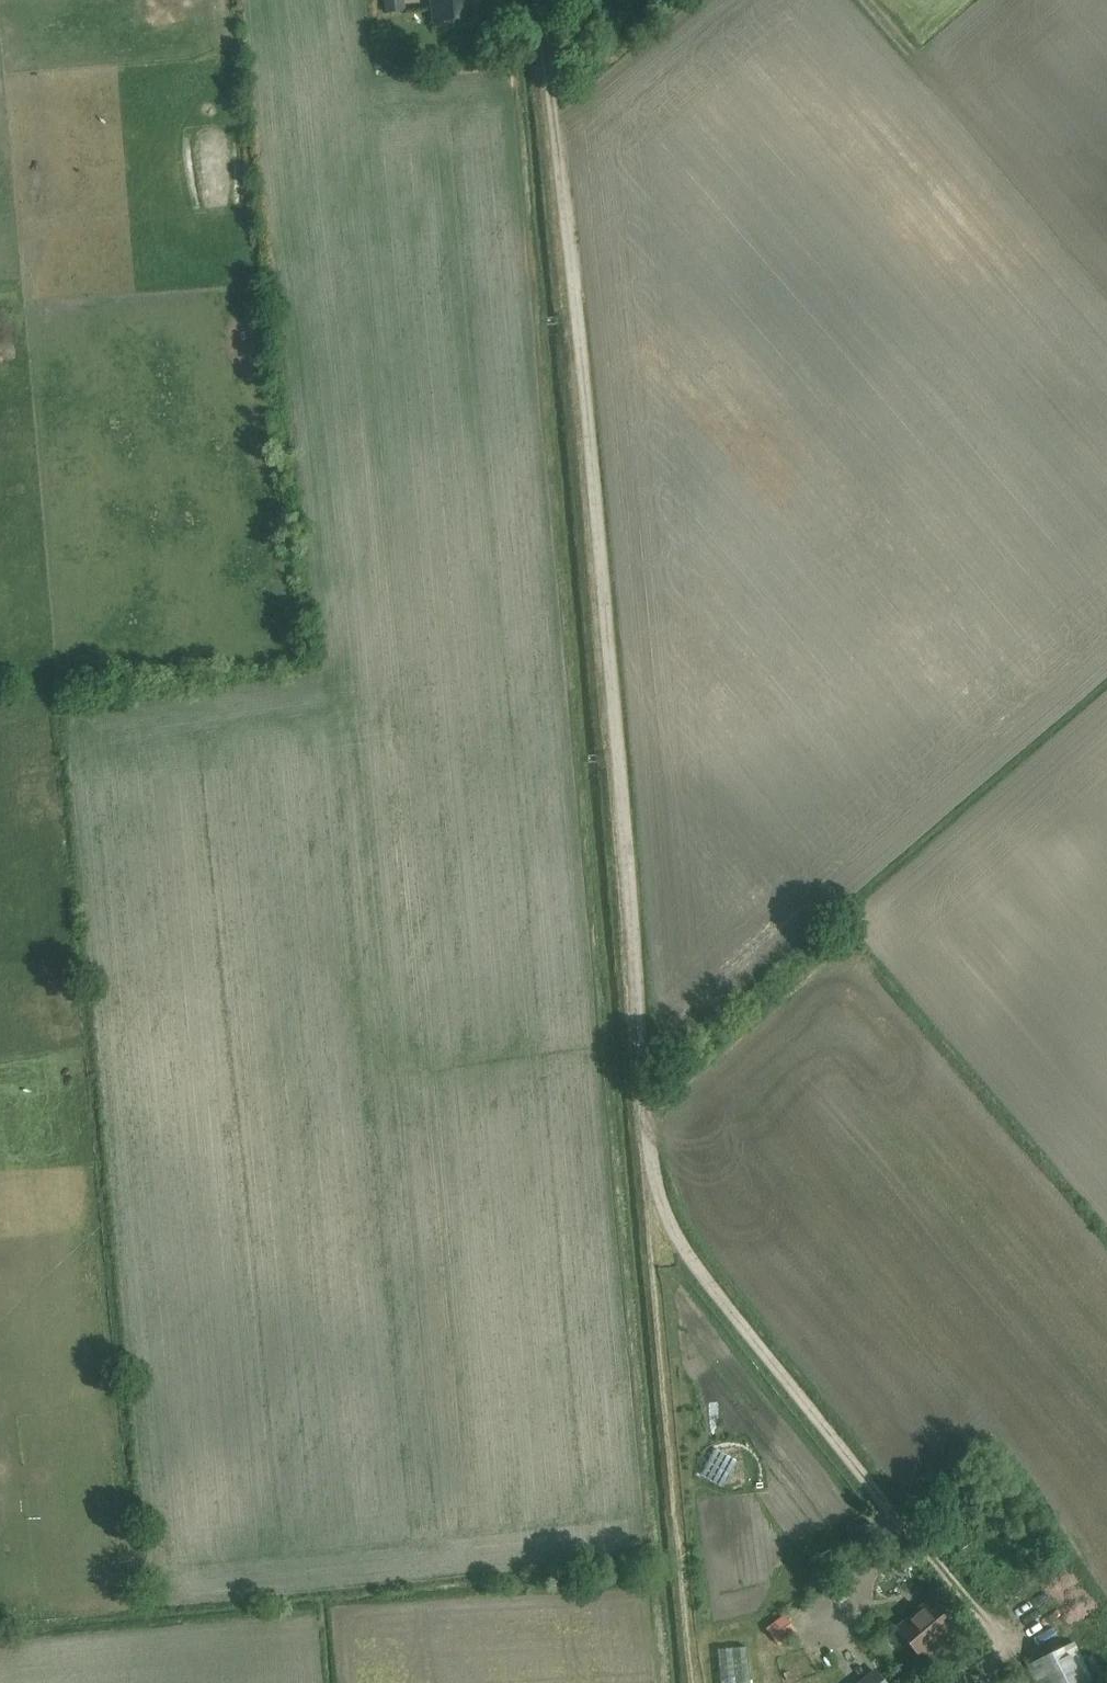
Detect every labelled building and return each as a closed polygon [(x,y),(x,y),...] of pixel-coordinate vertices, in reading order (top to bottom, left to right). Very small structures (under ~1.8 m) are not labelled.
[(388,13),(402,11),(401,0),(387,0),(388,13)] [(435,24),(473,19),(470,0),(431,0),(435,24)] [(920,1658),(950,1632),(958,1625),(934,1597),(896,1630),(920,1658)] [(1075,1645),(1029,1667),(1037,1682),(1094,1682),(1075,1645)]
